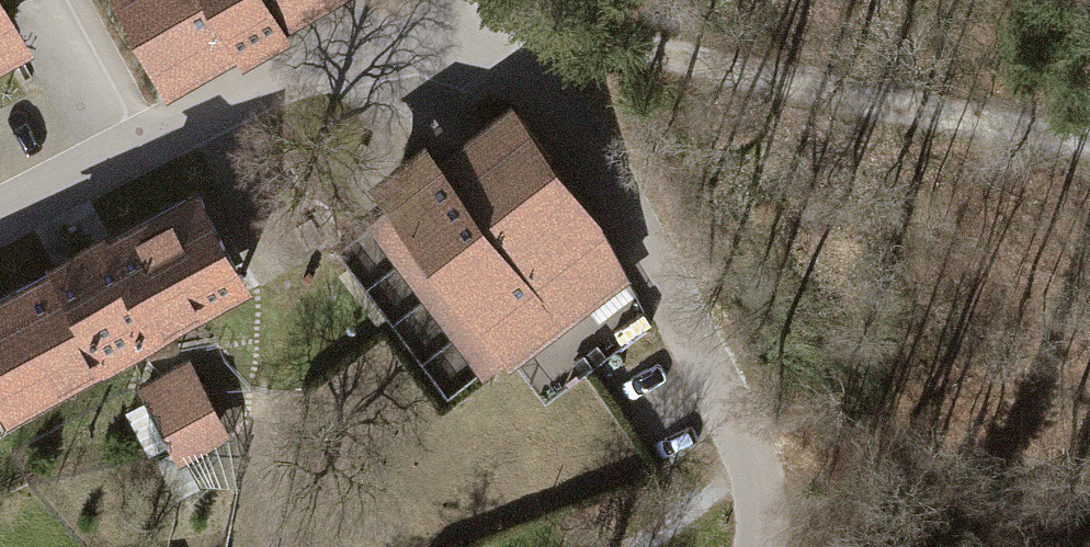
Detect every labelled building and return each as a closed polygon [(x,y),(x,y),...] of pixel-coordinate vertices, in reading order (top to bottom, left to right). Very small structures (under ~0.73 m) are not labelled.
[(38,46),(13,0),(0,0),(0,67),(38,46)] [(160,90),(234,51),(238,61),(289,33),(284,24),(328,0),(110,0),(160,90)] [(365,180),(384,204),(361,223),(479,377),(501,360),(509,371),(630,276),(600,217),(508,96),(435,151),(420,132),(365,180)] [(0,285),(0,393),(11,413),(256,284),(200,179),(109,227),(105,222),(46,253),(49,259),(0,285)] [(190,357),(139,383),(179,459),(233,433),(190,357)]
